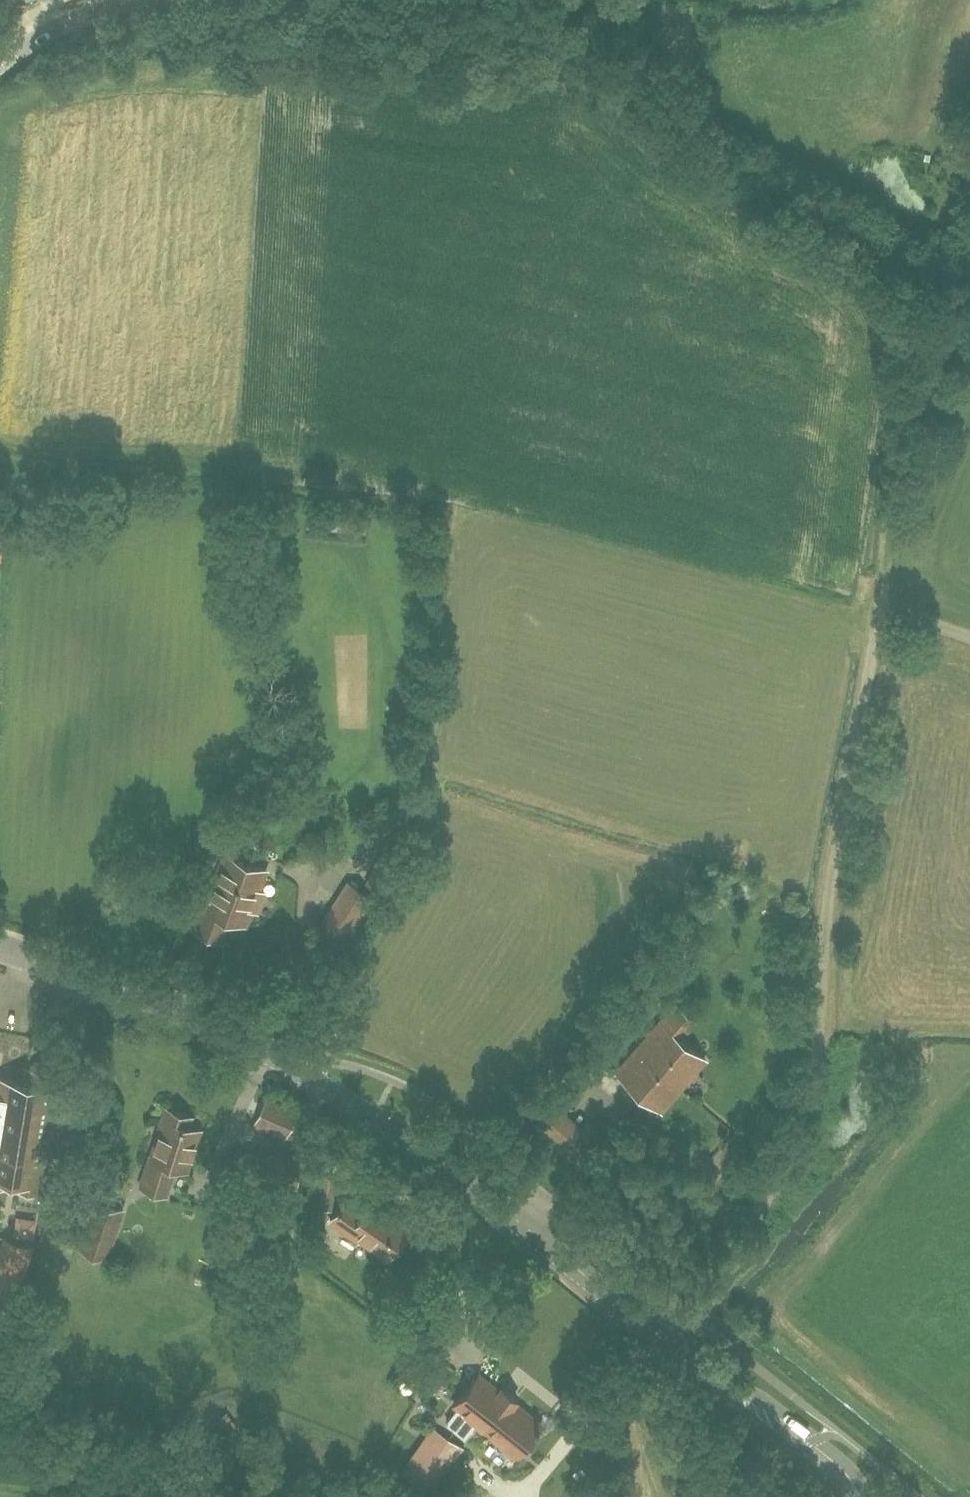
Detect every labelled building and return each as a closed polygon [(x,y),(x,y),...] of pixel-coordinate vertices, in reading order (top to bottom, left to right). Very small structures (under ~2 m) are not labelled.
[(402,858),(405,852),(389,844),(367,886),(386,895),(404,859),(402,858)] [(261,889),(268,869),(227,853),(216,880),(212,878),(205,894),(210,896),(198,928),(222,938),(230,915),(248,922),(253,908),(259,910),(266,891),(261,889)] [(328,917),(356,934),(378,900),(350,883),(328,917)] [(649,1033),(639,1044),(617,1070),(661,1109),(684,1084),(706,1058),(680,1036),(695,1019),(676,1003),(649,1033)] [(9,1176),(24,1179),(23,1187),(46,1191),(50,1165),(43,1164),(53,1107),(60,1108),(65,1074),(28,1068),(28,1069),(30,1069),(28,1082),(0,1078),(0,1081),(0,1175),(9,1176)] [(286,1138),(300,1109),(268,1096),(254,1125),(286,1138)] [(601,1133),(591,1124),(584,1133),(563,1115),(571,1106),(561,1098),(536,1127),(575,1162),(601,1133)] [(152,1156),(150,1155),(140,1185),(166,1193),(176,1165),(188,1169),(191,1159),(193,1160),(197,1148),(195,1147),(201,1129),(189,1125),(192,1116),(166,1108),(160,1125),(162,1126),(152,1156)] [(16,1179),(0,1176),(0,1185),(14,1188),(16,1179)] [(388,1257),(409,1227),(371,1200),(364,1210),(346,1198),(331,1219),(349,1232),(354,1225),(365,1233),(362,1238),(388,1257)] [(109,1254),(118,1226),(88,1216),(78,1244),(109,1254)] [(0,1247),(0,1279),(7,1282),(4,1290),(18,1295),(21,1286),(22,1287),(36,1247),(3,1236),(0,1247)] [(477,1423),(518,1455),(543,1424),(515,1402),(517,1399),(502,1387),(500,1390),(479,1374),(454,1405),(458,1408),(446,1422),(466,1438),(477,1423)] [(436,1493),(468,1447),(436,1425),(404,1471),(436,1493)]
